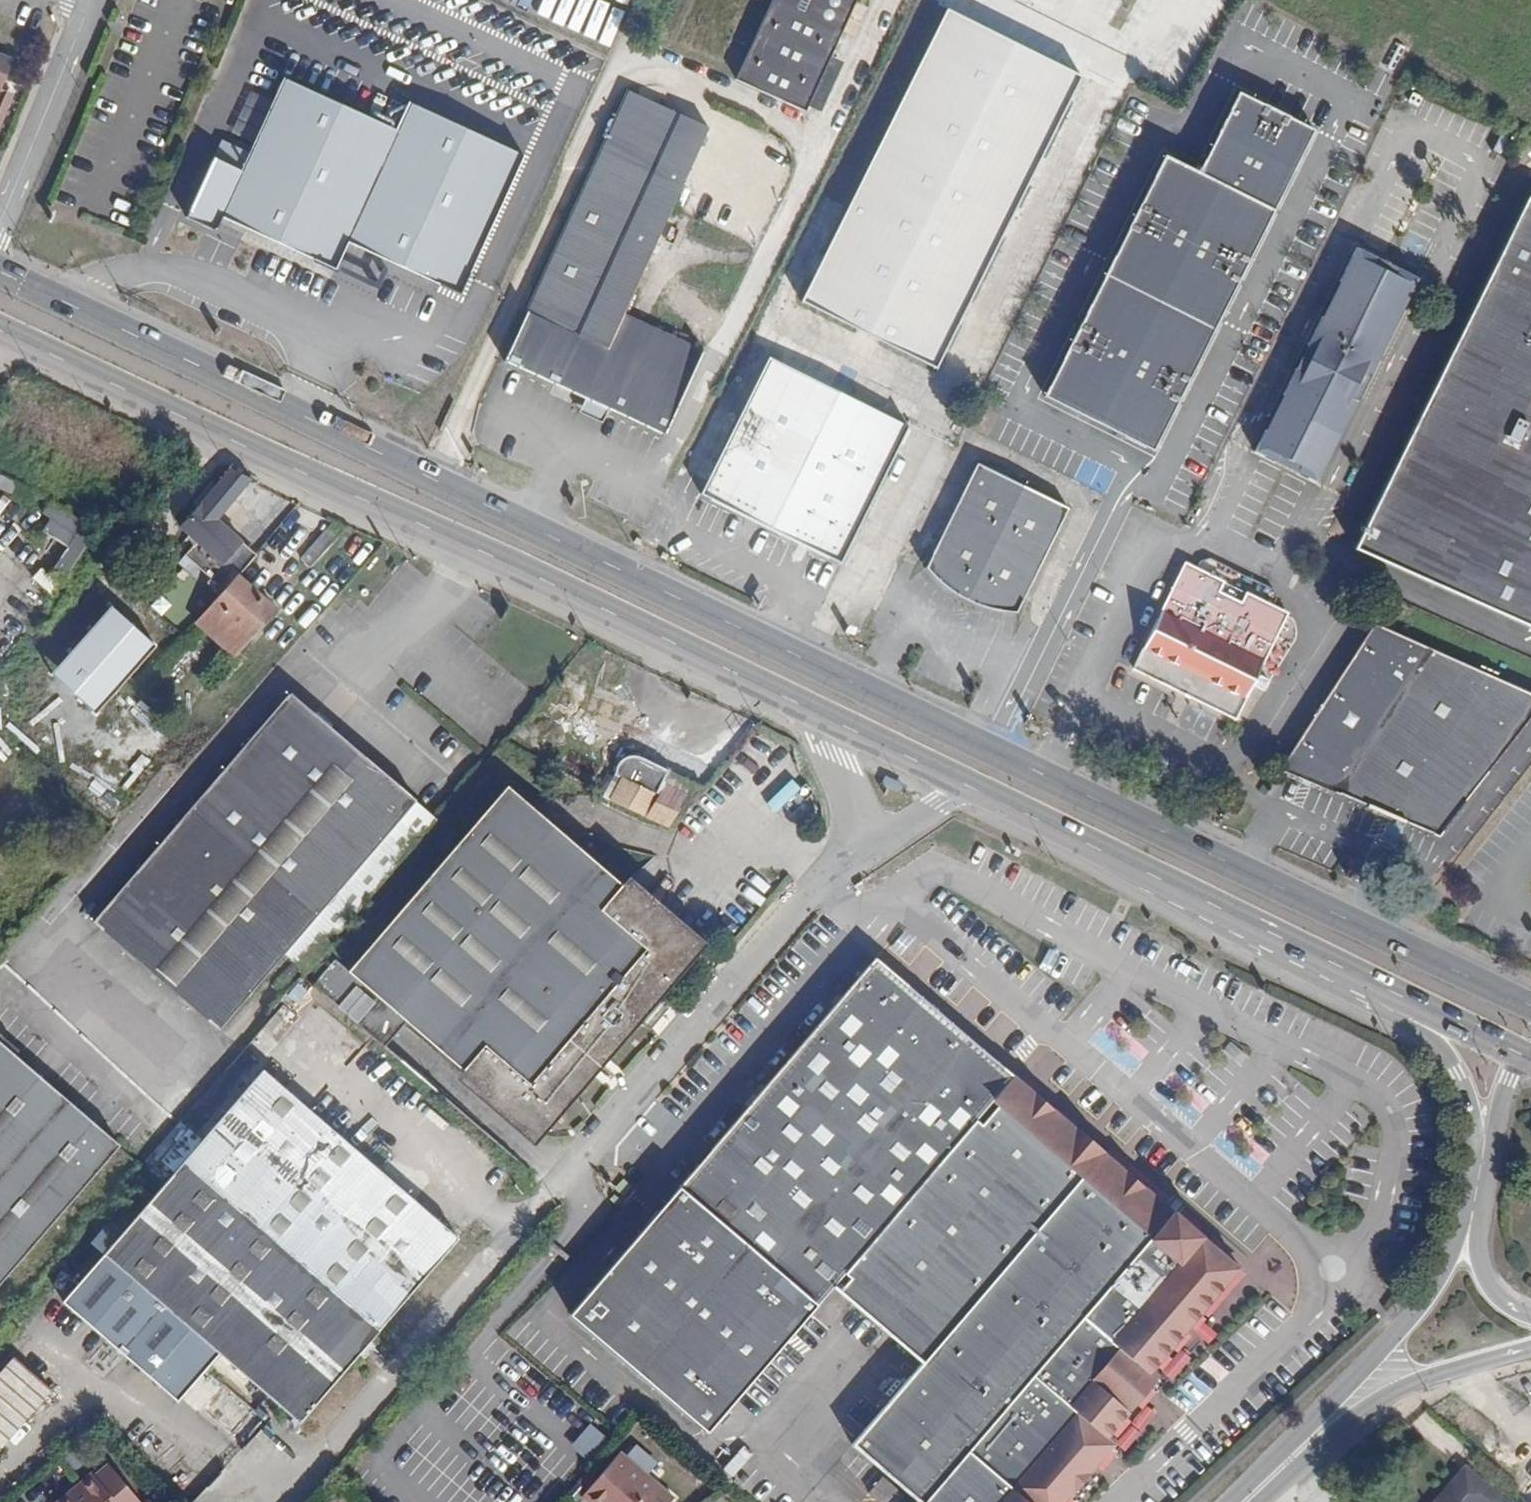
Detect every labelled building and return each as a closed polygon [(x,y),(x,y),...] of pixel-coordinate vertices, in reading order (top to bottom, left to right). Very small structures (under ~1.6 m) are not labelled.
[(857,0),(774,0),(737,80),(805,112),(857,0)] [(1081,77),(947,9),(802,302),(936,368),(1081,77)] [(12,61),(0,56),(0,113),(8,93),(0,89),(12,61)] [(459,293),(524,155),(408,103),(396,130),(285,78),(250,153),(223,140),(186,218),(216,232),(223,217),(336,270),(348,241),(459,293)] [(665,436),(704,352),(623,313),(709,128),(630,91),(505,362),(665,436)] [(1175,159),(1146,211),(1152,214),(1144,229),(1138,226),(1082,329),(1088,332),(1080,347),(1074,344),(1045,395),(1152,454),(1181,402),(1174,398),(1182,383),(1188,387),(1245,284),(1239,281),(1246,266),(1253,269),(1325,138),(1295,122),(1292,128),(1277,120),(1280,114),(1251,98),(1208,177),(1175,159)] [(1295,122),(1280,114),(1277,120),(1292,128),(1295,122)] [(1529,197),(1356,550),(1530,633),(1530,198),(1529,197)] [(1152,214),(1146,211),(1138,226),(1144,229),(1152,214)] [(1315,480),(1415,278),(1353,247),(1253,449),(1315,480)] [(1245,284),(1253,269),(1246,266),(1239,281),(1245,284)] [(1088,332),(1082,329),(1074,344),(1080,347),(1088,332)] [(841,563),(907,427),(769,358),(702,494),(841,563)] [(1174,398),(1181,402),(1188,387),(1182,383),(1174,398)] [(1016,613),(1067,507),(976,464),(926,568),(935,579),(951,591),(965,600),(981,606),(996,610),(1016,613)] [(226,468),(246,477),(248,476),(227,466),(226,468)] [(213,518),(246,477),(226,468),(175,526),(200,546),(190,556),(201,565),(211,555),(220,562),(238,540),(213,518)] [(0,475),(0,489),(8,493),(14,482),(0,475)] [(53,504),(31,547),(74,569),(96,526),(53,504)] [(310,568),(349,526),(337,520),(302,560),(310,568)] [(234,575),(253,553),(238,540),(220,562),(226,568),(234,575)] [(188,554),(179,562),(197,581),(206,573),(188,554)] [(1242,712),(1294,607),(1192,557),(1140,663),(1242,712)] [(48,590),(56,580),(41,568),(33,578),(48,590)] [(222,589),(234,575),(226,568),(214,582),(222,589)] [(222,589),(194,621),(233,654),(272,608),(234,575),(222,589)] [(1530,717),(1530,695),(1374,624),(1281,770),(1436,839),(1530,717)] [(25,750),(42,767),(90,717),(61,689),(26,725),(38,736),(25,750)] [(216,1033),(281,957),(415,803),(289,695),(90,924),(216,1033)] [(736,782),(752,756),(743,750),(726,777),(736,782)] [(610,802),(667,829),(689,794),(662,781),(668,768),(639,753),(626,755),(617,760),(615,767),(614,775),(621,778),(610,802)] [(507,784),(349,969),(537,1130),(695,945),(507,784)] [(281,957),(303,976),(434,820),(415,803),(281,957)] [(573,1313),(708,1431),(835,1284),(1016,1075),(879,957),(573,1313)] [(377,1000),(358,984),(339,1005),(358,1021),(377,1000)] [(116,1147),(0,1046),(0,1283),(116,1147)] [(301,1421),(459,1235),(264,1067),(106,1252),(226,1350),(301,1421)] [(1016,1075),(835,1284),(924,1360),(854,1442),(924,1501),(923,1501),(1065,1501),(1117,1441),(1109,1435),(1159,1377),(1152,1371),(1162,1359),(1242,1266),(1175,1209),(1175,1210),(1077,1125),(1076,1126),(1016,1075)] [(226,1350),(106,1252),(67,1300),(187,1398),(226,1350)] [(16,1358),(0,1377),(0,1447),(52,1387),(16,1358)] [(1153,1410),(1170,1428),(1210,1391),(1193,1373),(1153,1410)] [(240,1443),(261,1420),(224,1385),(203,1408),(240,1443)] [(592,1413),(571,1436),(591,1454),(612,1432),(592,1413)] [(674,1498),(620,1453),(584,1497),(590,1501),(671,1501),(674,1498)] [(119,1464),(101,1476),(99,1474),(65,1501),(147,1501),(119,1464)] [(1465,1471),(1437,1501),(1502,1501),(1465,1471)]
